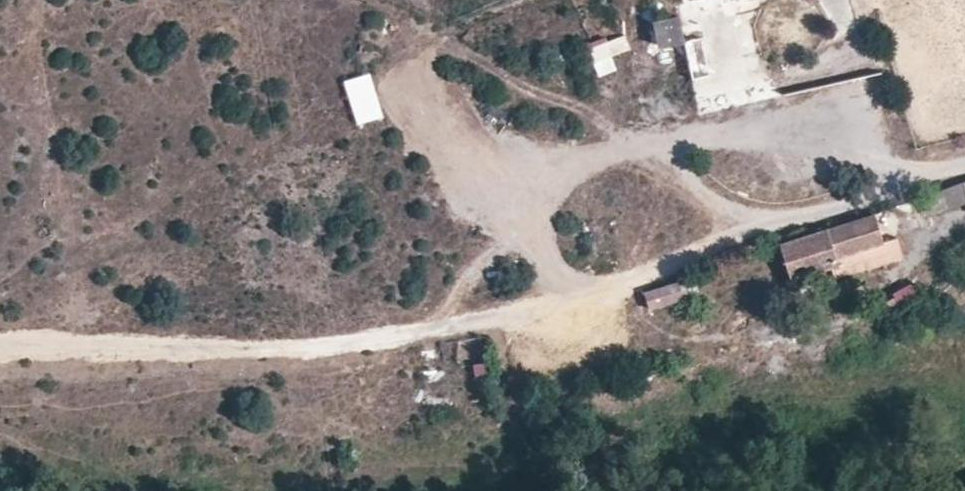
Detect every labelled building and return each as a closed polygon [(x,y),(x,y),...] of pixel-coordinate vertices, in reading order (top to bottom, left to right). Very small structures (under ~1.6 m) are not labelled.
[(687,14),(749,0),(684,0),(687,14)] [(688,39),(705,36),(702,21),(684,25),(682,13),(631,23),(642,76),(693,65),(688,39)] [(705,36),(688,39),(693,65),(696,77),(713,73),(705,36)] [(357,126),(385,118),(373,73),(345,80),(357,126)] [(780,95),(777,79),(699,96),(702,111),(780,95)] [(923,198),(926,208),(964,198),(964,184),(923,198)] [(837,265),(839,260),(887,246),(886,241),(876,214),(834,225),(826,229),(827,233),(782,245),(792,277),(833,266),(837,265)] [(899,237),(886,241),(887,246),(839,260),(837,265),(833,266),(837,277),(905,256),(899,237)] [(650,309),(687,303),(684,282),(646,288),(650,309)] [(914,286),(889,300),(893,308),(919,294),(914,286)]
